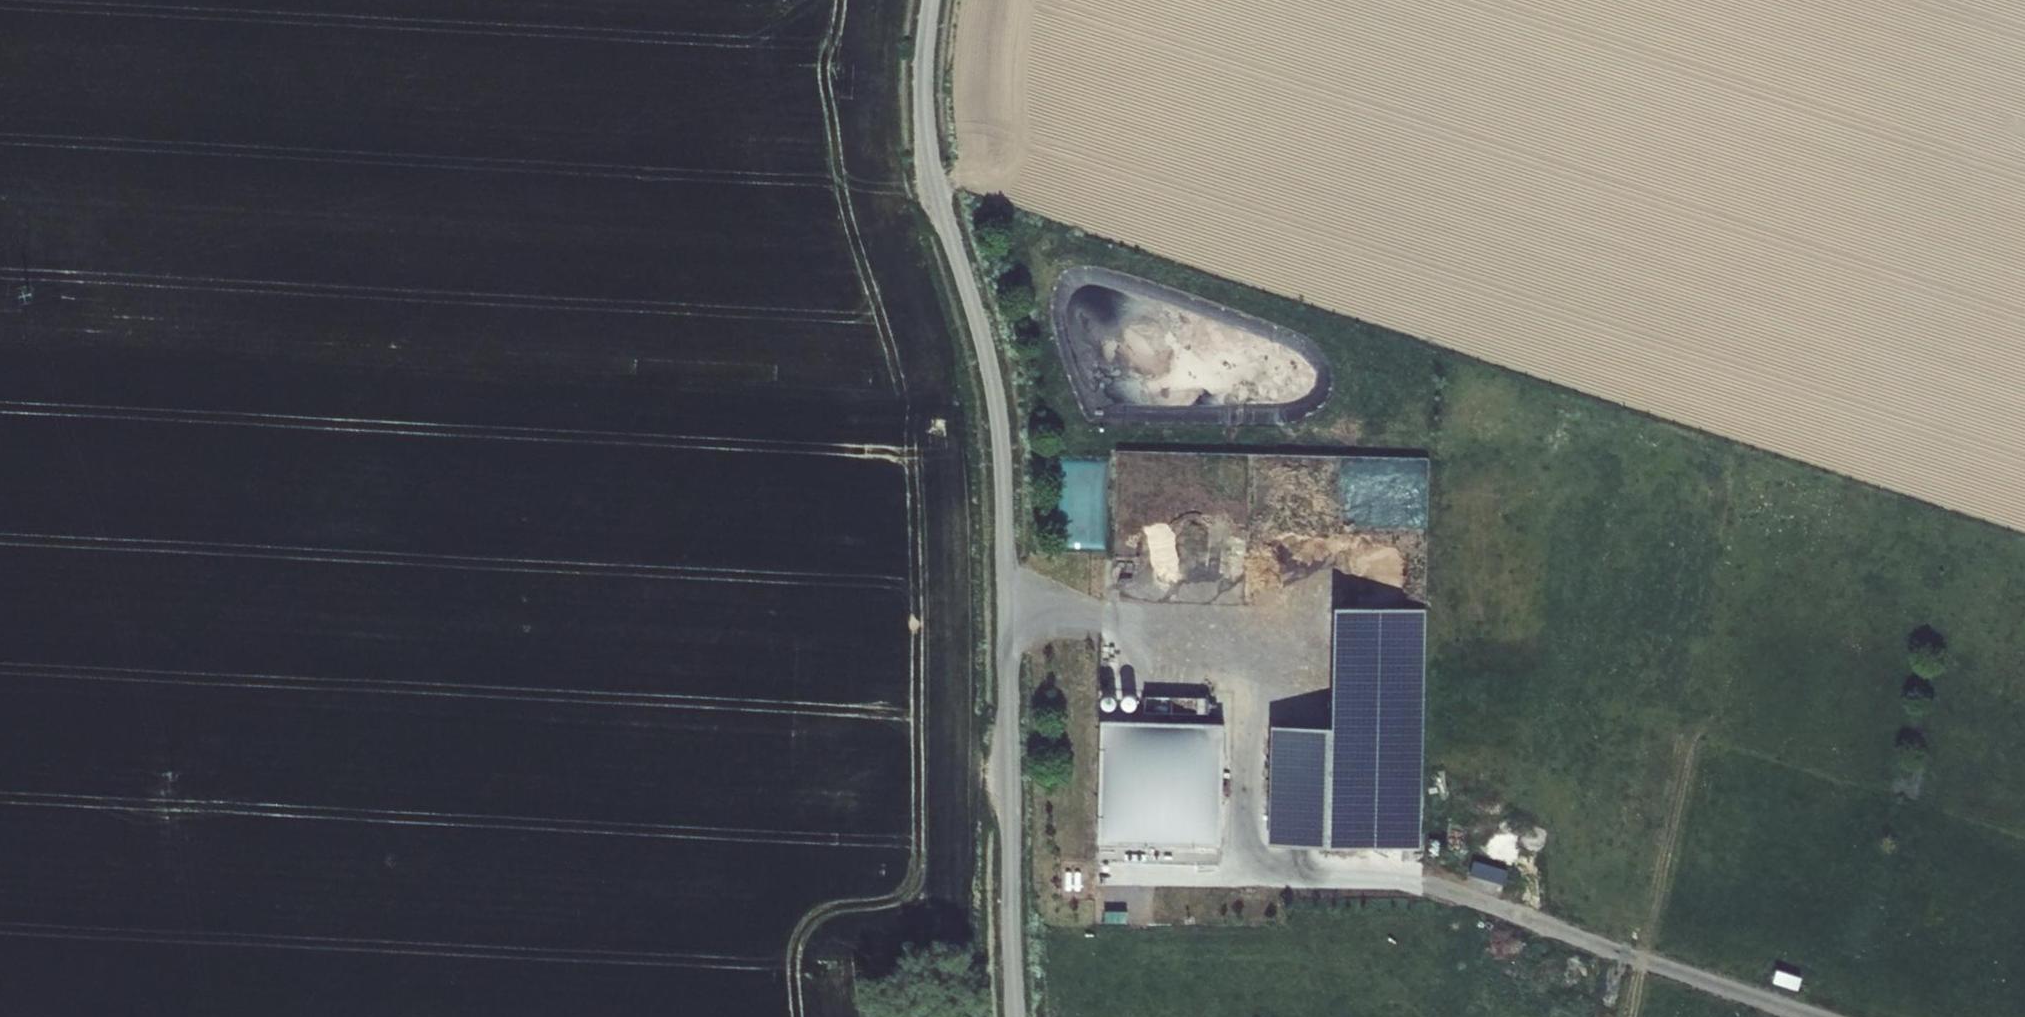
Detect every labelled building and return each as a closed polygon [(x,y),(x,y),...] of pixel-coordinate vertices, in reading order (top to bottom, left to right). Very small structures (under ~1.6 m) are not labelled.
[(1105,484),(1105,457),(1069,456),(1068,484),(1105,484)] [(1277,841),(1426,846),(1435,607),(1347,604),(1342,724),(1281,721),(1277,841)] [(1226,847),(1232,720),(1111,715),(1106,843),(1226,847)]
